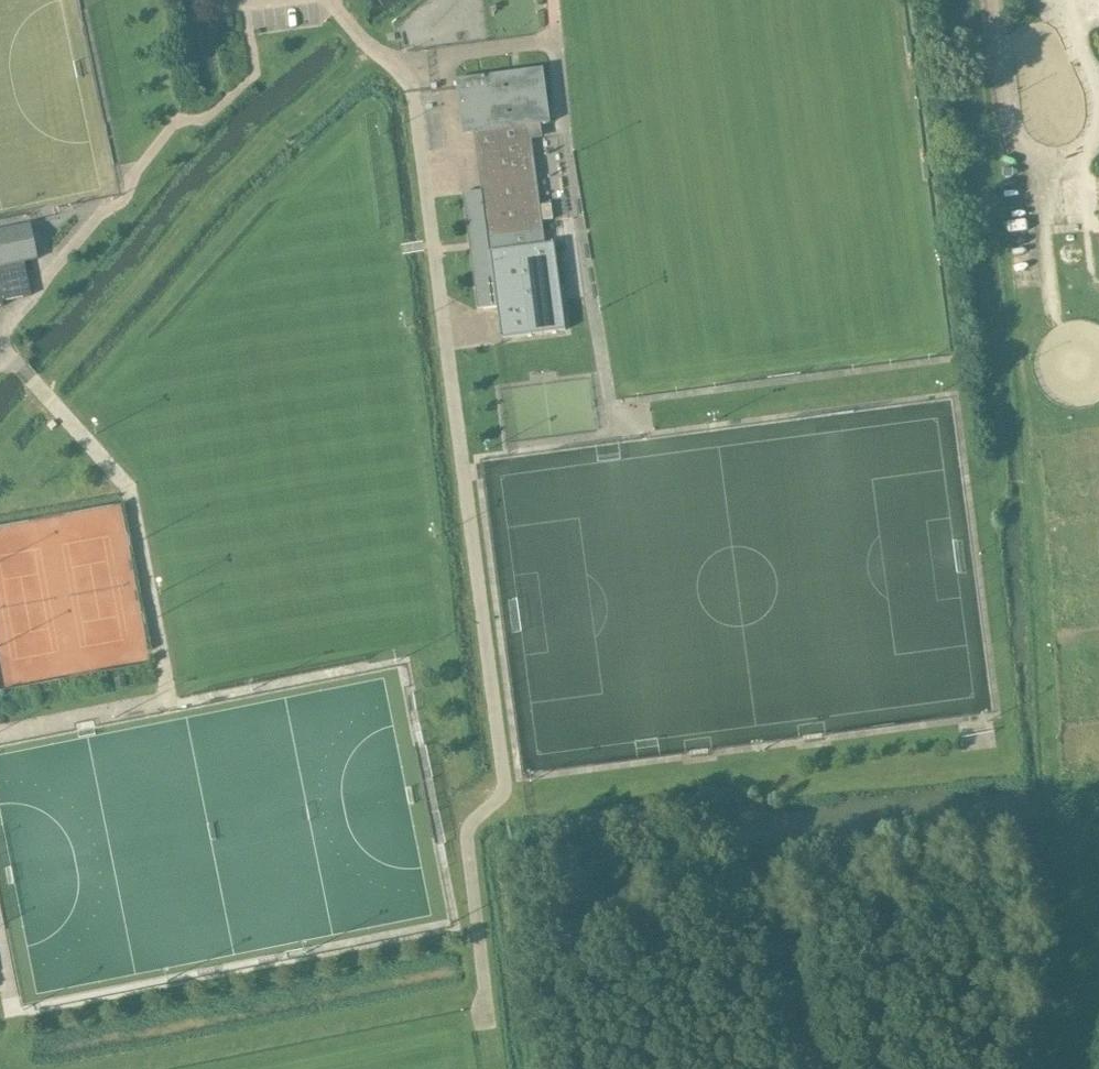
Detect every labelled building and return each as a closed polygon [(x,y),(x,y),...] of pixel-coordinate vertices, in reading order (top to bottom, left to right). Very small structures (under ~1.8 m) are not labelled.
[(543,68),(456,79),(463,134),(473,133),(481,191),(462,193),(469,240),(476,239),(478,253),(470,254),(478,309),(497,306),(501,338),(566,330),(554,242),(545,242),(531,139),(529,139),(527,126),(550,123),(543,68)] [(3,305),(2,301),(31,295),(24,261),(36,258),(29,224),(0,231),(0,306),(3,305)]
